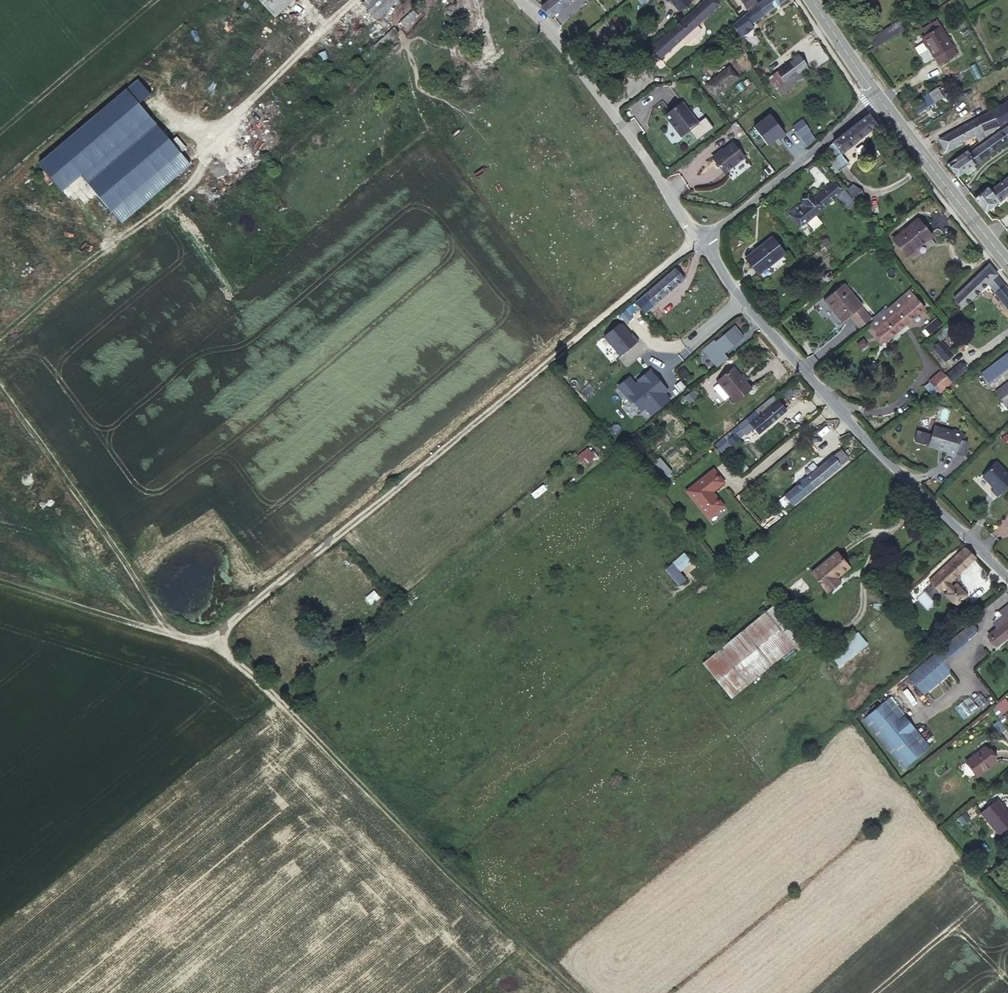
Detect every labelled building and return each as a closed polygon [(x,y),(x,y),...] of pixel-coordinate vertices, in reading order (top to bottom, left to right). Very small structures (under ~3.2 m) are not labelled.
[(293,0),(260,0),(275,16),(293,0)] [(350,0),(311,0),(325,16),(332,9),(336,13),(350,0)] [(397,0),(366,0),(363,3),(377,18),(397,0)] [(550,18),(571,0),(549,0),(541,7),(550,18)] [(720,3),(717,0),(705,0),(651,49),(660,58),(720,3)] [(690,0),(670,0),(679,10),(691,1),(690,0)] [(760,0),(741,0),(747,9),(760,0)] [(785,0),(762,0),(752,7),(757,13),(762,10),(765,14),(785,0)] [(401,30),(425,8),(420,3),(397,25),(401,30)] [(875,48),(904,30),(899,22),(870,40),(875,48)] [(941,26),(922,37),(938,64),(957,54),(941,26)] [(376,52),(397,33),(393,28),(372,48),(376,52)] [(367,61),(374,54),(370,49),(362,56),(367,61)] [(776,89),(807,65),(799,55),(767,78),(776,89)] [(712,80),(720,90),(737,76),(729,66),(712,80)] [(150,93),(138,79),(38,164),(61,190),(80,174),(110,210),(124,218),(190,163),(139,103),(150,93)] [(715,94),(720,90),(712,80),(706,84),(715,94)] [(938,88),(943,97),(948,94),(944,87),(942,88),(941,86),(938,88)] [(935,102),(943,97),(938,88),(929,93),(935,102)] [(912,104),(926,95),(924,93),(910,102),(912,104)] [(929,106),(935,102),(929,93),(926,95),(912,104),(917,113),(926,108),(929,106)] [(991,110),(1000,126),(1007,120),(1007,101),(991,110)] [(682,102),(665,115),(670,121),(671,120),(674,125),(674,127),(681,136),(698,123),(682,102)] [(1000,126),(991,110),(977,118),(983,130),(975,135),(979,141),(1000,126)] [(787,133),(771,113),(755,126),(769,144),(779,137),(780,139),(787,133)] [(877,125),(868,114),(822,151),(838,172),(849,164),(841,154),(877,125)] [(983,130),(977,118),(939,139),(946,151),(975,135),(983,130)] [(968,149),(947,164),(958,176),(966,170),(973,165),(1007,140),(1001,131),(1000,130),(970,152),(968,149)] [(712,158),(724,173),(744,157),(733,142),(712,158)] [(973,165),(966,170),(968,173),(976,168),(973,165)] [(974,197),(985,211),(1007,194),(1007,176),(990,190),(988,187),(984,190),(984,189),(974,197)] [(799,229),(806,223),(841,192),(833,183),(815,198),(812,194),(803,203),(806,206),(793,218),(800,226),(798,227),(799,229)] [(845,191),(855,203),(864,195),(853,185),(845,191)] [(931,236),(918,219),(893,239),(907,256),(931,236)] [(813,231),(806,223),(799,229),(802,232),(803,231),(808,236),(813,231)] [(785,253),(772,237),(746,257),(759,274),(785,253)] [(989,282),(997,274),(989,264),(953,298),(962,308),(989,282)] [(641,309),(644,313),(685,278),(676,268),(636,303),(637,305),(635,307),(638,311),(641,309)] [(996,293),(1007,309),(1007,289),(997,274),(989,282),(997,293),(996,293)] [(851,315),(862,306),(844,284),(824,299),(842,322),(851,315)] [(909,290),(869,324),(885,342),(924,308),(909,290)] [(871,318),(862,306),(851,315),(861,326),(871,318)] [(941,325),(936,319),(925,329),(930,335),(941,325)] [(620,322),(606,333),(623,353),(639,340),(633,332),(632,333),(623,322),(620,322)] [(947,325),(935,335),(940,341),(945,336),(949,342),(956,336),(947,325)] [(719,366),(728,358),(723,352),(741,337),(733,328),(724,335),(722,333),(719,336),(721,338),(716,342),(715,340),(706,348),(716,359),(714,361),(719,366)] [(941,342),(935,348),(945,360),(952,354),(941,342)] [(980,372),(988,382),(1007,367),(1001,357),(980,372)] [(946,375),(952,381),(966,369),(960,362),(946,375)] [(735,402),(752,389),(733,366),(717,380),(735,402)] [(939,392),(951,382),(941,371),(929,381),(939,392)] [(669,392),(652,372),(641,381),(645,386),(641,389),(632,379),(621,389),(633,403),(635,402),(644,412),(648,409),(653,416),(671,401),(666,394),(669,392)] [(996,392),(1006,406),(1007,404),(1007,382),(996,392)] [(786,410),(774,396),(747,419),(759,433),(786,410)] [(934,426),(929,444),(930,446),(938,449),(940,448),(947,450),(946,453),(955,456),(962,433),(954,430),(953,432),(934,426)] [(739,438),(732,430),(719,441),(722,445),(727,440),(731,444),(739,438)] [(927,445),(930,434),(917,430),(914,442),(927,445)] [(578,457),(584,465),(594,456),(588,448),(578,457)] [(841,449),(833,456),(841,465),(848,458),(841,449)] [(841,465),(833,456),(790,492),(798,501),(841,465)] [(668,478),(674,471),(659,458),(652,466),(668,478)] [(994,488),(991,490),(997,497),(1007,486),(1007,475),(996,462),(982,476),(994,488)] [(713,468),(686,491),(709,518),(724,505),(713,491),(724,482),(713,468)] [(798,501),(790,492),(785,496),(793,505),(798,501)] [(950,582),(975,557),(965,547),(929,581),(939,592),(944,587),(949,592),(947,594),(956,604),(966,595),(956,585),(954,587),(950,582)] [(664,569),(679,586),(686,580),(680,572),(692,562),(684,552),(664,569)] [(824,588),(837,577),(849,567),(836,552),(811,572),(824,588)] [(840,581),(837,577),(824,588),(827,592),(840,581)] [(802,639),(774,605),(703,664),(731,698),(802,639)] [(1007,636),(1007,605),(1000,612),(1003,615),(994,623),(998,627),(988,635),(997,645),(1007,636)] [(977,631),(970,624),(915,671),(930,688),(948,673),(950,657),(969,640),(969,639),(977,631)] [(865,643),(858,634),(848,642),(856,651),(865,643)] [(856,651),(848,642),(832,656),(839,665),(856,651)] [(904,770),(931,748),(890,697),(862,719),(904,770)] [(1003,724),(1007,721),(1001,714),(1007,708),(1007,702),(1004,698),(991,709),(1003,724)] [(995,761),(984,747),(965,762),(977,776),(995,761)] [(997,799),(981,813),(998,834),(1007,826),(1007,813),(997,799)]
